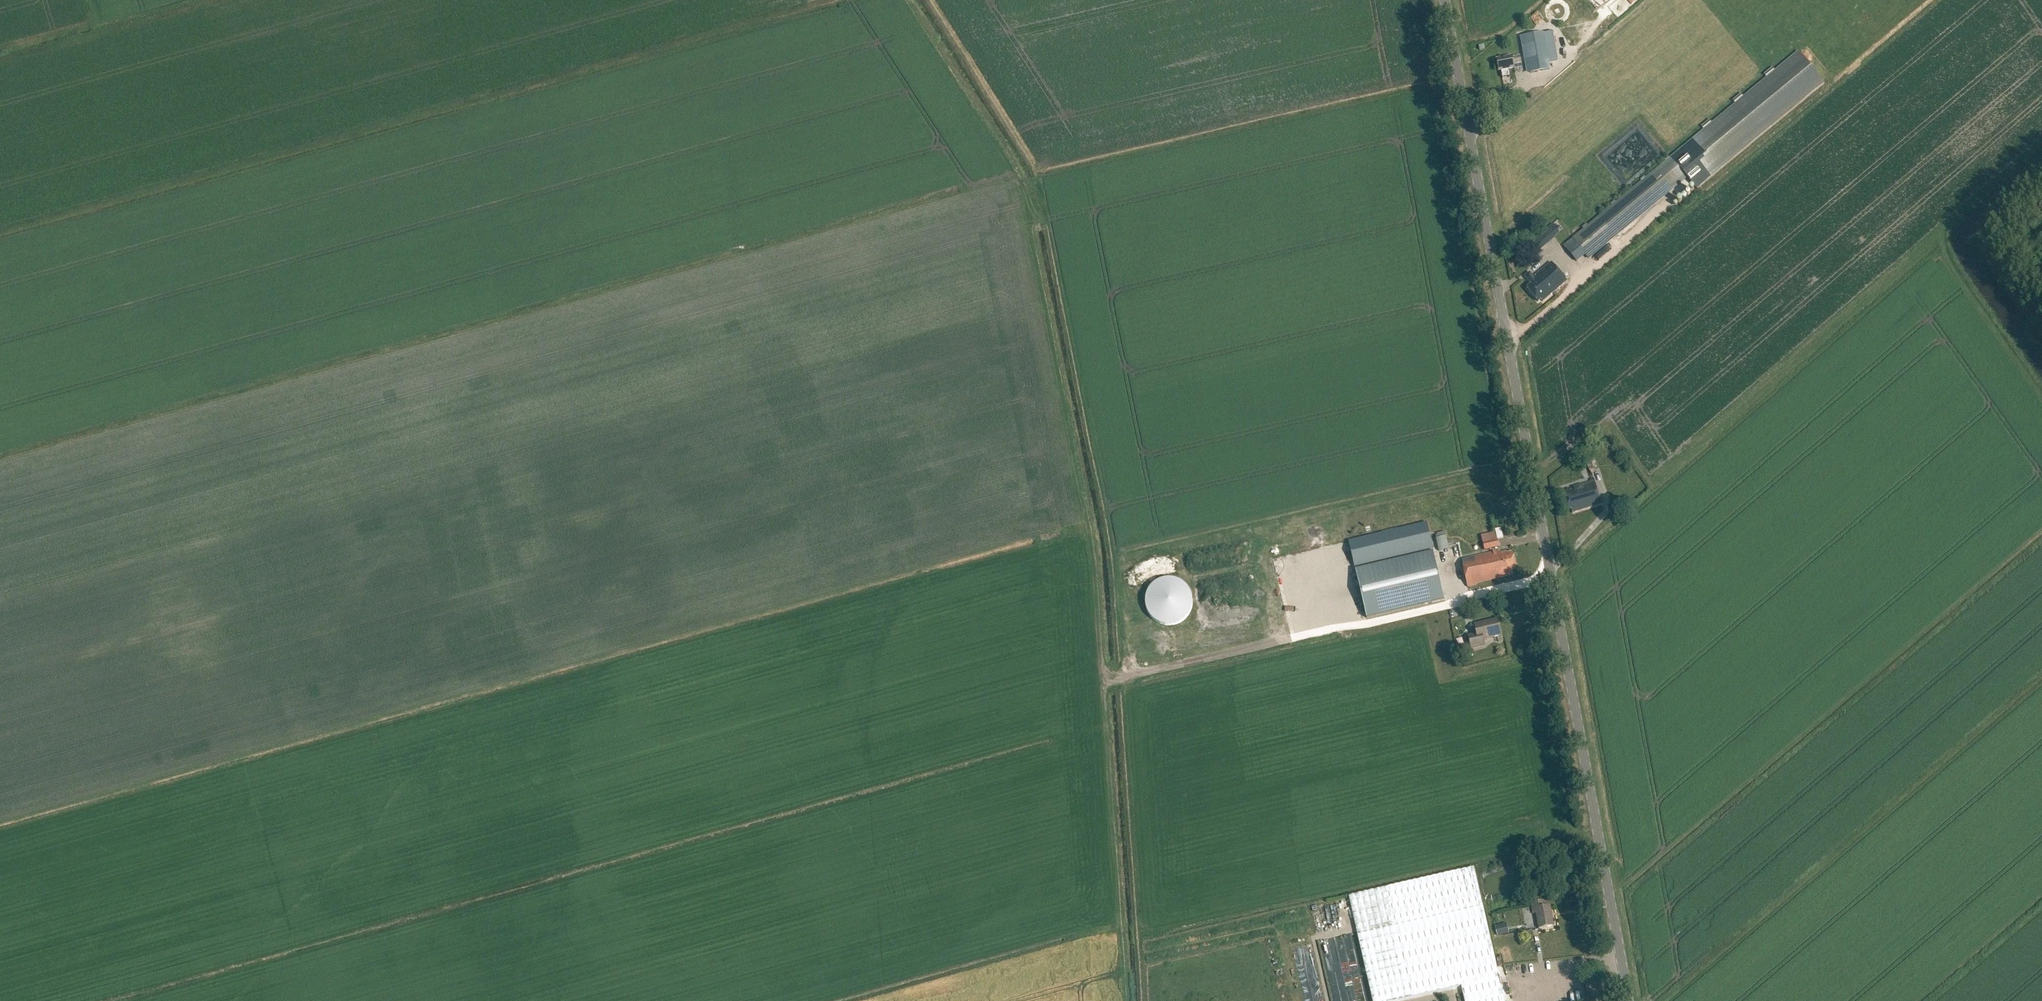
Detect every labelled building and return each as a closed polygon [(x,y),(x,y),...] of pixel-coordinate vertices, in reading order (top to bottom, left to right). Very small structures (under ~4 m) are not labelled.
[(1543,33),(1524,37),(1530,73),(1549,70),(1548,62),(1558,60),(1553,32),(1543,33)] [(1697,137),(1573,239),(1589,259),(1688,178),(1697,189),(1698,188),(1824,84),(1798,52),(1697,137)] [(1512,57),(1497,60),(1499,72),(1515,69),(1514,65),(1522,63),(1520,56),(1513,58),(1512,57)] [(1553,225),(1548,229),(1554,236),(1558,234),(1559,233),(1559,232),(1553,225)] [(1559,272),(1570,263),(1562,253),(1534,277),(1533,277),(1530,273),(1525,277),(1532,285),(1527,289),(1538,302),(1541,300),(1543,302),(1567,282),(1559,272)] [(1599,467),(1596,459),(1589,462),(1591,469),(1599,467)] [(1563,493),(1568,510),(1572,509),(1573,514),(1601,505),(1602,505),(1595,481),(1594,482),(1573,488),(1574,490),(1563,493)] [(1427,523),(1348,542),(1355,569),(1433,551),(1427,523)] [(1481,537),(1484,551),(1499,548),(1496,534),(1481,537)] [(1450,552),(1446,537),(1436,540),(1439,555),(1450,552)] [(1433,551),(1355,569),(1367,619),(1445,600),(1433,551)] [(1500,552),(1461,561),(1468,588),(1477,586),(1477,584),(1513,576),(1512,572),(1517,571),(1513,554),(1507,555),(1507,554),(1501,555),(1501,553),(1500,554),(1500,552)] [(1468,637),(1471,650),(1485,647),(1483,641),(1501,637),(1497,621),(1475,626),(1477,635),(1468,637)] [(1474,868),(1349,897),(1358,935),(1483,906),(1474,868)] [(1533,914),(1536,914),(1539,929),(1554,926),(1550,906),(1546,907),(1544,901),(1531,904),(1533,914)] [(1358,935),(1373,1000),(1398,1000),(1461,987),(1465,1000),(1505,1000),(1483,906),(1358,935)]
